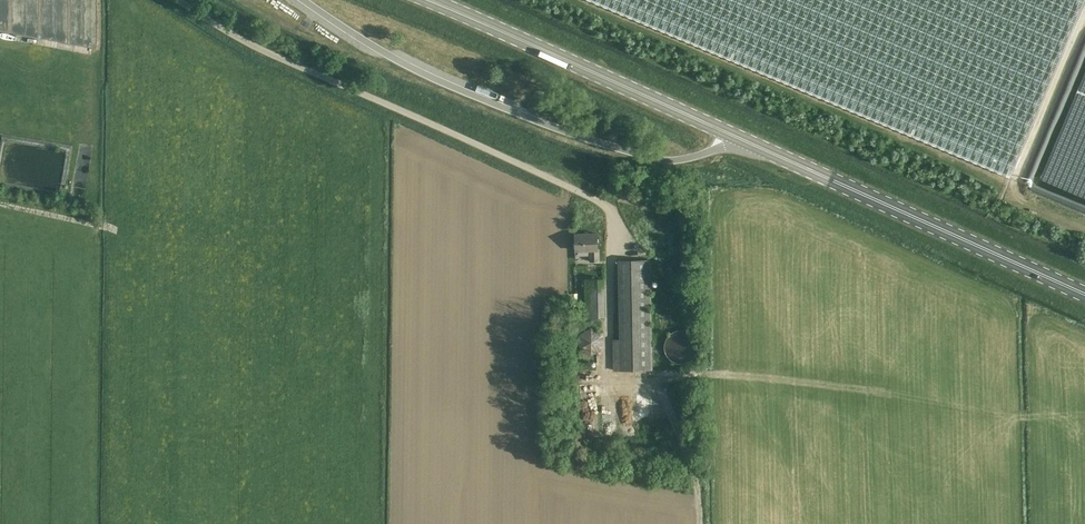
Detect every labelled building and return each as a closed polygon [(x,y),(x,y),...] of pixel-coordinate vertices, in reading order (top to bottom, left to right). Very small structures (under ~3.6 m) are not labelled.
[(760,71),(1010,177),(1084,0),(589,0),(760,71)] [(589,251),(589,262),(599,262),(599,249),(597,249),(597,234),(575,234),(575,251),(589,251)] [(612,339),(613,371),(653,370),(651,260),(617,260),(619,339),(612,339)] [(584,279),(585,316),(604,316),(603,279),(584,279)] [(578,334),(578,349),(591,356),(603,349),(603,334),(591,327),(578,334)]
